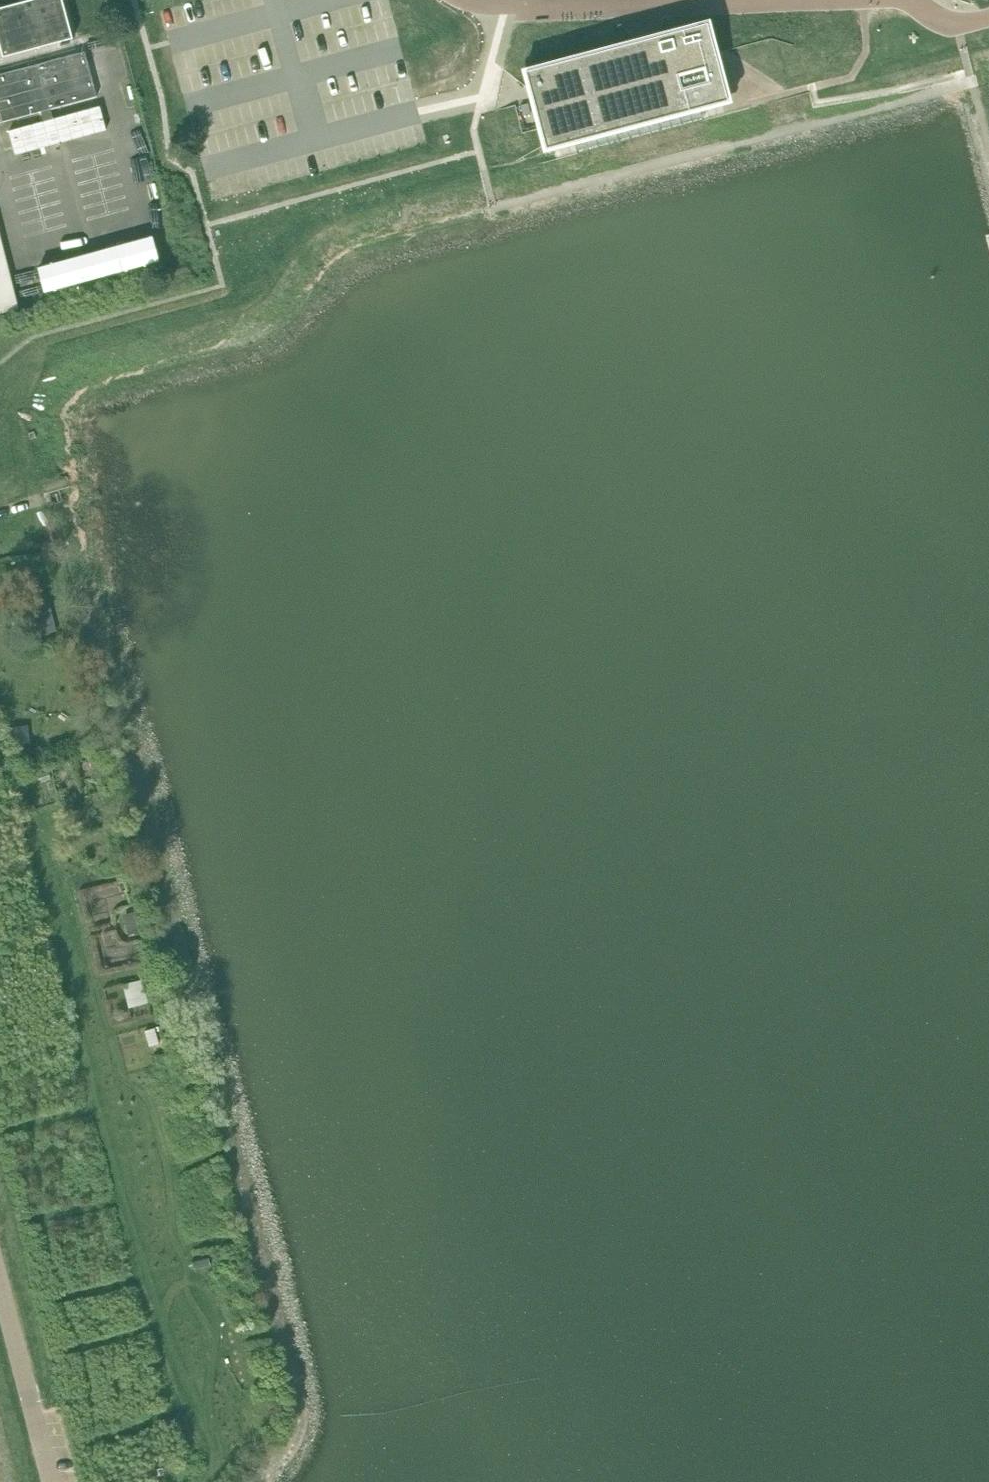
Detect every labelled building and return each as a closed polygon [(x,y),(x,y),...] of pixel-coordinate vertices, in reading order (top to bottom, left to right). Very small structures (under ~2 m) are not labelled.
[(61,0),(30,0),(0,8),(0,47),(3,57),(25,51),(29,66),(37,64),(33,49),(72,38),(61,0)] [(730,98),(709,19),(648,35),(522,68),(542,149),(543,152),(731,104),(730,98)] [(84,51),(37,64),(29,66),(0,74),(0,113),(2,121),(42,111),(45,121),(9,131),(15,154),(106,129),(99,106),(53,119),(50,109),(96,96),(84,51)] [(22,307),(20,299),(38,295),(34,279),(15,283),(0,217),(0,312),(22,307)] [(38,260),(46,293),(163,266),(155,232),(38,260)] [(109,903),(129,897),(123,874),(83,885),(93,920),(113,915),(109,903)] [(142,924),(134,910),(114,922),(120,931),(117,932),(126,947),(135,942),(129,932),(142,924)] [(145,975),(124,980),(130,1004),(151,999),(145,975)]
